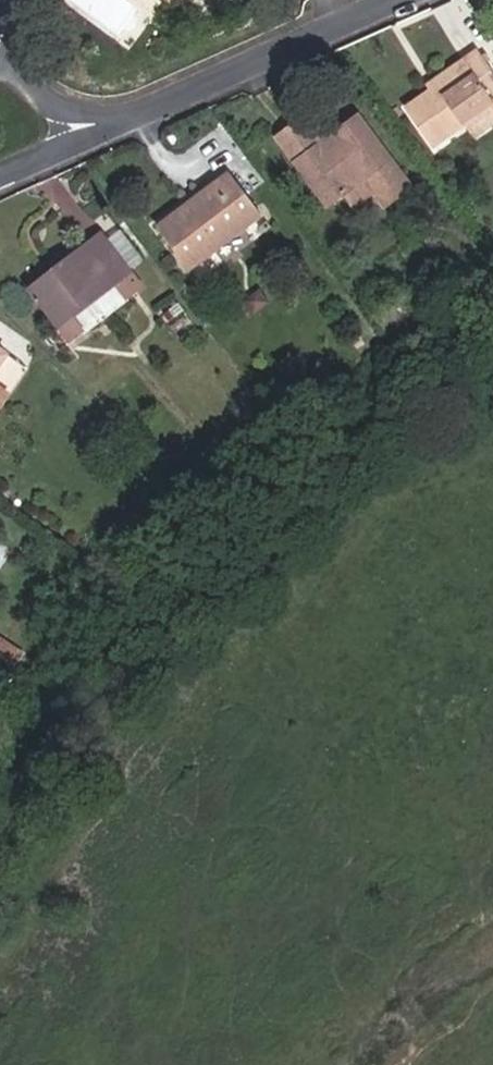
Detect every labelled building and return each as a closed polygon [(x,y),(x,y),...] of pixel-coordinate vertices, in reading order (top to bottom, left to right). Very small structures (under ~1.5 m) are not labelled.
[(433,147),(464,124),(462,122),(492,101),(492,72),(477,50),(426,86),(430,91),(404,109),(433,147)] [(492,112),(492,102),(492,101),(462,122),(464,124),(468,130),(492,112)] [(340,143),(326,154),(320,146),(301,120),(277,138),(327,204),(341,193),(353,208),(373,192),(383,205),(408,186),(357,118),(334,135),(340,143)] [(320,146),(326,154),(340,143),(334,135),(320,146)] [(261,214),(229,174),(158,229),(189,269),(261,214)] [(100,237),(92,242),(55,271),(60,277),(35,296),(60,328),(115,284),(123,294),(136,285),(127,273),(100,237)] [(55,271),(31,290),(35,296),(60,277),(55,271)] [(60,328),(67,337),(123,294),(115,284),(60,328)] [(253,313),(270,301),(260,287),(243,299),(253,313)] [(15,390),(28,368),(6,354),(0,364),(0,381),(15,390)]
